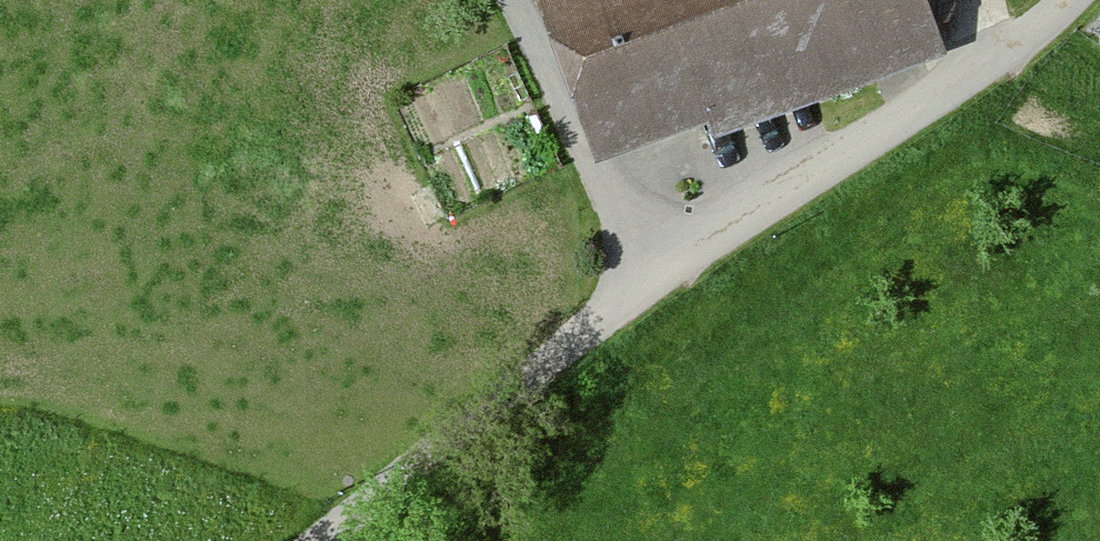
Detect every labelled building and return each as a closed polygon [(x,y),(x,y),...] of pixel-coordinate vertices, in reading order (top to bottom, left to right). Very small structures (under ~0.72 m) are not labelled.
[(600,180),(950,53),(930,0),(534,0),(600,180)]
